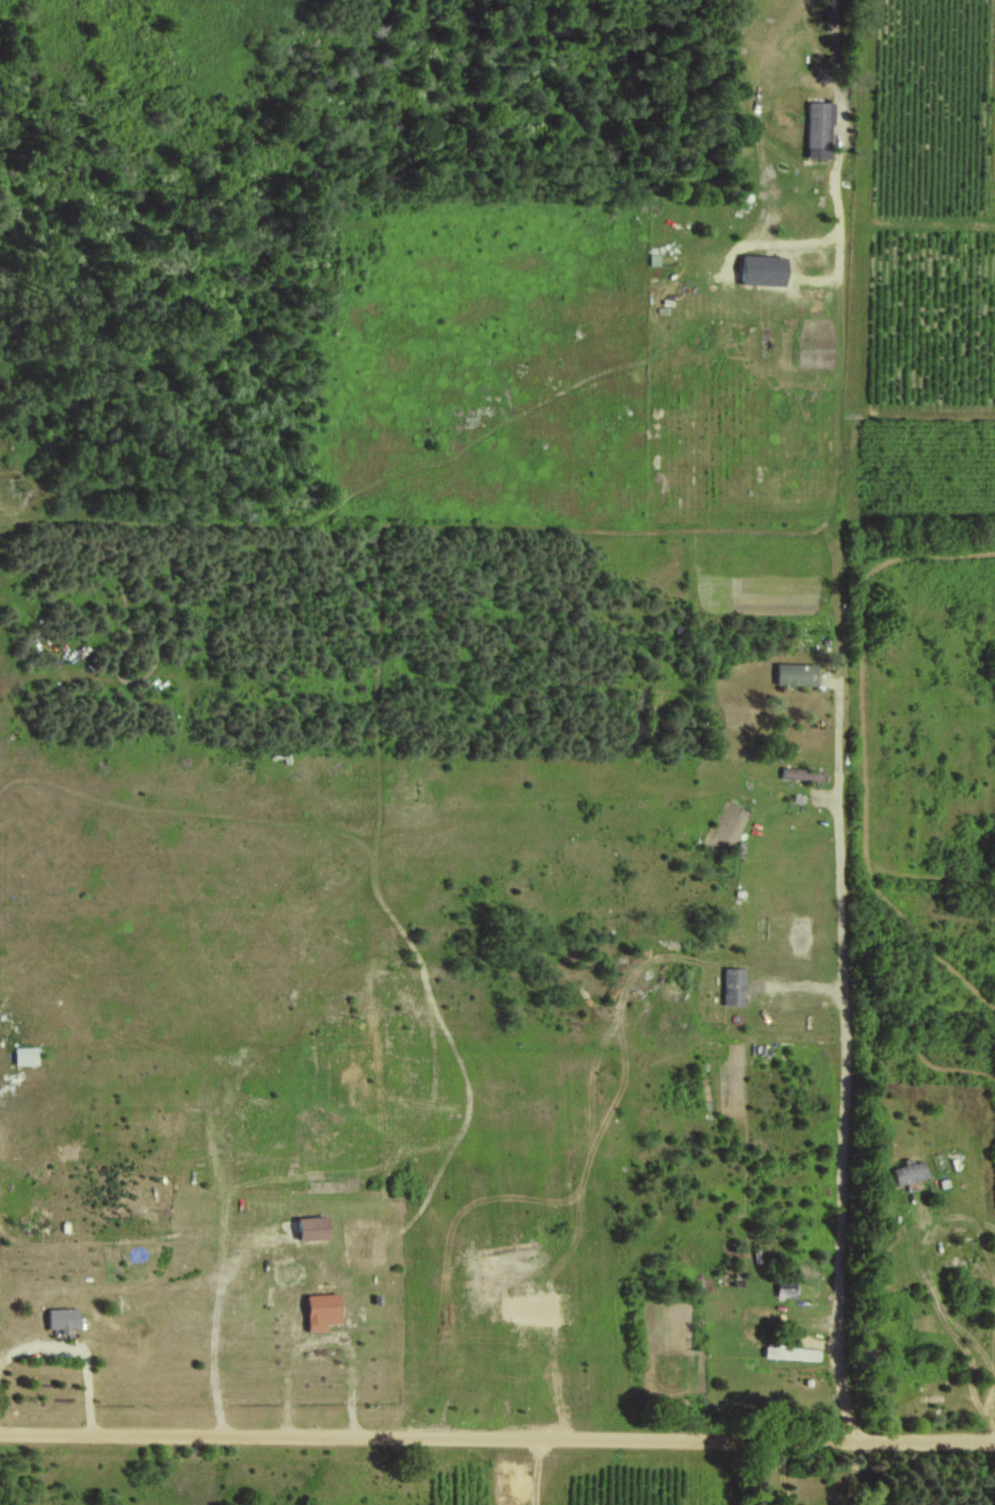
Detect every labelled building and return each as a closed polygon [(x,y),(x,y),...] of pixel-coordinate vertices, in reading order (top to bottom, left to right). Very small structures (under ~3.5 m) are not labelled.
[(832,102),(807,102),(806,157),(831,158),(832,102)] [(648,264),(658,264),(658,253),(649,253),(648,264)] [(786,256),(742,255),(742,285),(786,286),(786,256)] [(816,685),(817,664),(776,662),(775,683),(816,685)] [(823,769),(782,767),(781,778),(822,780),(823,769)] [(745,968),(724,967),(723,1004),(744,1005),(745,968)] [(37,1047),(14,1047),(14,1064),(37,1064),(37,1047)] [(892,1168),(896,1185),(926,1177),(922,1160),(912,1163),(911,1157),(903,1159),(904,1165),(892,1168)] [(298,1217),(299,1239),(328,1238),(327,1216),(298,1217)] [(307,1294),(308,1331),(326,1331),(326,1323),(341,1323),(340,1293),(307,1294)] [(78,1308),(48,1308),(48,1329),(68,1330),(68,1327),(78,1327),(78,1308)] [(764,1356),(818,1362),(819,1350),(765,1344),(764,1356)]
